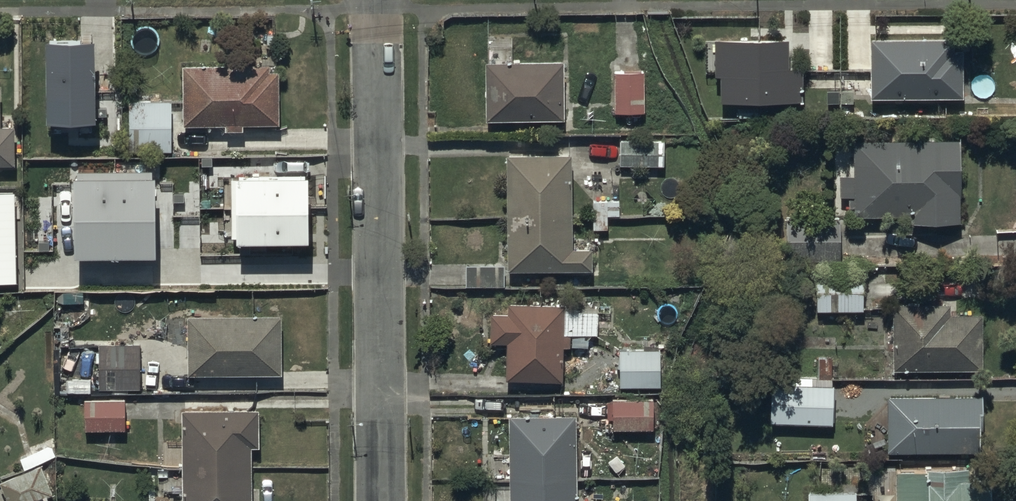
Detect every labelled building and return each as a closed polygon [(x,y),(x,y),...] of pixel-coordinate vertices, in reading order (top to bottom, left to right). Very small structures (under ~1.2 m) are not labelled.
[(46,36),(47,117),(97,117),(96,35),(46,36)] [(870,38),(869,97),(962,98),(962,39),(870,38)] [(788,65),(787,39),(714,40),(715,100),(803,98),(802,65),(788,65)] [(245,64),(181,65),(183,125),(224,125),(224,130),(242,130),(242,124),(279,123),(278,70),(274,70),(274,45),(245,46),(245,64)] [(562,61),(486,61),(486,121),(562,121),(562,61)] [(642,72),(613,73),(614,112),(644,112),(642,72)] [(168,102),(127,103),(128,152),(168,152),(168,102)] [(12,166),(11,125),(0,126),(0,166),(12,166)] [(664,140),(619,140),(618,165),(663,166),(664,140)] [(960,140),(852,140),(852,175),(840,175),(840,195),(846,195),(846,208),(852,207),(852,216),(907,216),(907,223),(960,223),(960,140)] [(568,153),(504,155),(508,271),(590,268),(589,249),(572,250),(568,153)] [(156,251),(155,172),(75,173),(76,252),(156,251)] [(308,237),(308,173),(236,173),(237,239),(308,237)] [(14,190),(0,191),(0,281),(17,281),(14,190)] [(837,218),(784,218),(785,259),(837,259),(837,218)] [(504,266),(466,266),(466,286),(504,286),(504,266)] [(860,270),(814,271),(814,311),(861,310),(860,270)] [(491,313),(490,342),(506,342),(505,379),(562,381),(563,347),(571,347),(571,334),(595,335),(596,306),(508,303),(508,313),(491,313)] [(946,304),(890,305),(892,371),(982,369),(980,315),(946,315),(946,304)] [(280,318),(188,317),(187,375),(280,376),(280,318)] [(138,345),(97,345),(97,389),(138,389),(138,345)] [(659,350),(618,351),(620,386),(660,385),(659,350)] [(779,376),(779,385),(769,384),(768,422),(831,424),(832,386),(832,378),(779,376)] [(885,396),(885,452),(979,453),(979,396),(885,396)] [(124,400),(83,400),(83,430),(124,430),(124,400)] [(655,400),(611,402),(612,430),(656,428),(655,400)] [(181,409),(182,500),(251,500),(250,448),(259,448),(258,408),(181,409)] [(508,415),(508,500),(575,500),(575,415),(508,415)] [(0,482),(0,485),(6,500),(52,500),(56,499),(38,464),(0,482)] [(894,470),(894,479),(891,479),(891,500),(989,500),(989,470),(894,470)] [(807,493),(807,500),(855,500),(855,494),(807,493)]
